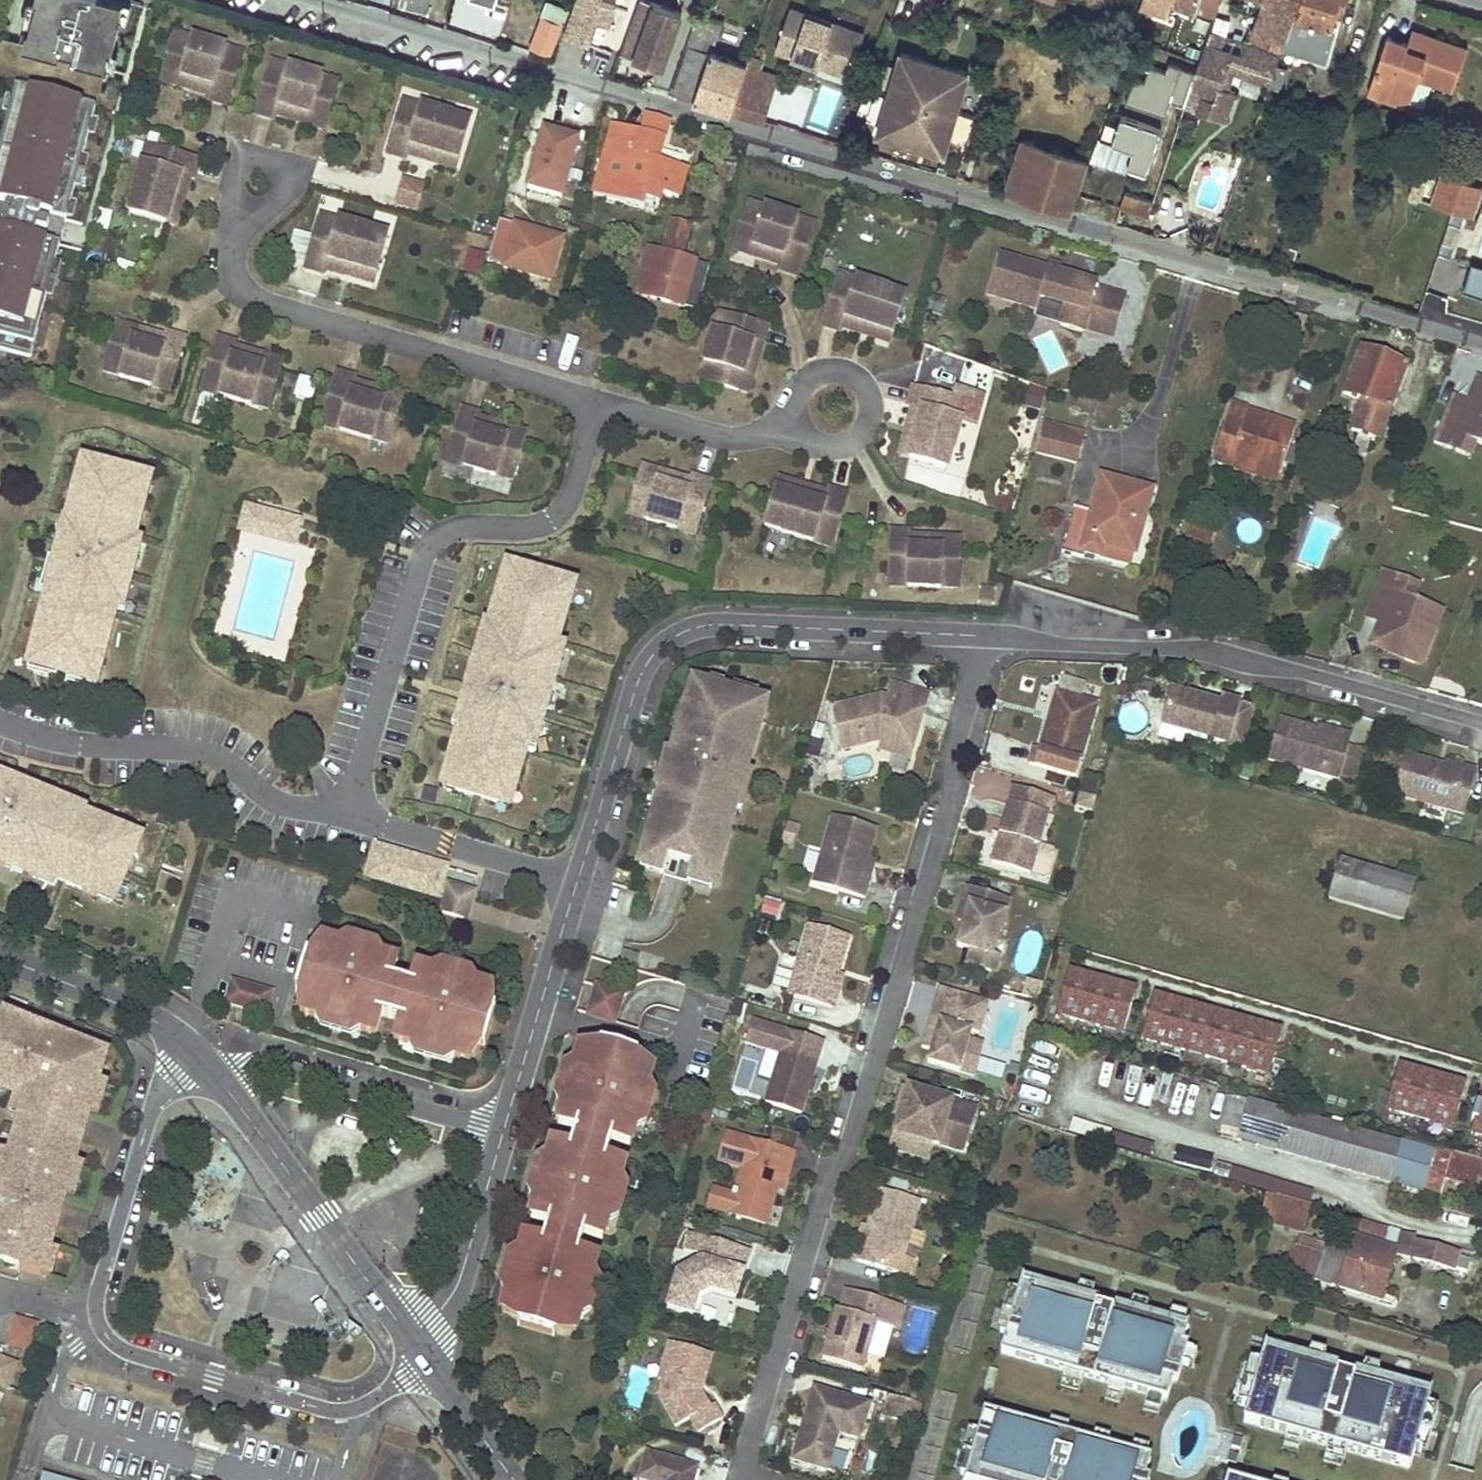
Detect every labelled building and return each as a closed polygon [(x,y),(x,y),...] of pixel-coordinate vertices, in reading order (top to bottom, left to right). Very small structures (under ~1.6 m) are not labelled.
[(25,47),(62,56),(63,51),(74,54),(73,59),(105,68),(110,51),(112,52),(120,20),(118,20),(123,1),(119,0),(37,0),(25,47)] [(426,14),(430,0),(398,0),(397,6),(426,14)] [(562,35),(586,46),(598,19),(609,23),(617,4),(608,0),(575,0),(562,35)] [(619,54),(660,69),(682,13),(647,0),(639,0),(619,54)] [(1142,5),(1167,13),(1171,3),(1194,11),(1198,0),(1144,0),(1142,5)] [(1214,18),(1220,0),(1198,0),(1194,11),(1214,18)] [(1222,0),(1220,0),(1214,18),(1209,32),(1222,35),(1231,3),(1222,0)] [(1248,42),(1252,43),(1252,42),(1280,54),(1283,47),(1299,0),(1262,0),(1248,42)] [(1344,0),(1299,0),(1283,47),(1329,62),(1337,39),(1332,38),(1344,0)] [(777,50),(850,76),(865,34),(791,8),(777,50)] [(698,12),(689,36),(715,44),(722,21),(698,12)] [(559,29),(543,24),(540,29),(538,28),(534,39),(536,40),(533,53),(549,58),(559,29)] [(1407,43),(1387,36),(1368,93),(1408,107),(1419,78),(1453,90),(1467,50),(1412,31),(1407,43)] [(1209,32),(1184,105),(1200,111),(1204,99),(1214,101),(1230,53),(1218,48),(1222,35),(1209,32)] [(173,35),(163,73),(192,82),(189,92),(208,97),(207,102),(226,107),(238,64),(220,59),(223,48),(191,38),(191,39),(173,35)] [(1280,54),(1252,42),(1252,43),(1243,71),(1270,80),(1276,66),(1280,54)] [(731,111),(747,64),(691,46),(674,94),(731,111)] [(238,64),(241,53),(223,48),(220,59),(238,64)] [(878,129),(944,153),(974,73),(907,49),(878,129)] [(731,111),(760,120),(775,77),(759,71),(761,61),(749,57),(747,64),(731,111)] [(289,67),(271,62),(267,73),(285,79),(289,67)] [(1163,120),(1168,104),(1181,108),(1191,75),(1165,66),(1162,75),(1146,70),(1141,85),(1131,82),(1123,107),(1163,120)] [(1289,72),(1276,66),(1268,84),(1282,90),(1289,72)] [(297,113),(326,122),(338,84),(321,78),(289,67),(285,79),(267,73),(254,116),(273,122),(274,117),(293,123),(297,113)] [(163,73),(160,84),(189,92),(192,82),(163,73)] [(770,121),(844,131),(850,90),(776,79),(770,121)] [(14,88),(0,143),(0,350),(30,358),(95,108),(71,102),(70,105),(37,96),(38,94),(14,88)] [(421,106),(403,100),(400,112),(417,117),(421,106)] [(429,152),(458,161),(470,122),(453,117),(453,116),(421,106),(417,117),(400,112),(386,155),(405,160),(407,156),(426,162),(429,152)] [(293,123),(322,132),(326,122),(297,113),(293,123)] [(670,122),(647,115),(642,136),(613,128),(594,197),(645,212),(647,204),(659,207),(662,197),(679,202),(687,173),(658,165),(669,124),(670,122)] [(1159,133),(1119,120),(1116,129),(1103,125),(1098,139),(1132,150),(1127,165),(1146,172),(1159,133)] [(542,132),(526,189),(560,199),(576,142),(542,132)] [(1005,192),(1070,212),(1087,160),(1022,139),(1005,192)] [(157,149),(146,145),(140,163),(151,166),(157,149)] [(127,213),(166,225),(174,196),(184,199),(190,180),(194,181),(200,162),(157,149),(151,166),(140,163),(131,196),(127,213)] [(426,162),(455,171),(458,161),(429,152),(426,162)] [(401,176),(394,206),(417,211),(424,181),(401,176)] [(1480,189),(1443,176),(1433,204),(1470,217),(1480,189)] [(1148,216),(1152,200),(1125,191),(1121,207),(1148,216)] [(176,228),(184,199),(174,196),(166,225),(176,228)] [(797,278),(811,235),(793,229),(797,218),(765,208),(764,208),(747,203),(735,241),(764,251),(760,260),(779,267),(778,271),(797,278)] [(338,221),(320,216),(317,227),(334,232),(338,221)] [(811,235),(814,224),(797,218),(793,229),(811,235)] [(564,238),(500,219),(487,264),(551,283),(564,238)] [(346,267),(375,276),(387,238),(370,233),(370,232),(338,221),(334,232),(317,227),(303,270),(322,275),(323,271),(342,277),(346,267)] [(679,253),(687,227),(669,222),(660,254),(645,249),(633,294),(694,312),(706,267),(678,259),(675,258),(677,252),(679,253)] [(764,251),(735,241),(732,252),(760,260),(764,251)] [(465,248),(462,270),(481,273),(484,251),(465,248)] [(1056,266),(1000,250),(989,289),(1038,303),(1041,291),(1068,299),(1062,319),(1084,326),(1086,321),(1115,330),(1127,290),(1097,282),(1098,278),(1068,270),(1056,266)] [(1056,266),(1068,270),(1070,263),(1058,260),(1056,266)] [(342,277),(371,286),(375,276),(346,267),(342,277)] [(856,279),(838,273),(835,284),(852,290),(856,279)] [(888,289),(856,279),(852,290),(835,284),(821,327),(840,333),(841,329),(860,335),(863,325),(892,334),(905,295),(888,290),(888,289)] [(724,315),(713,312),(708,330),(719,333),(724,315)] [(767,328),(724,315),(719,333),(708,330),(699,363),(695,380),(738,392),(746,363),(756,366),(767,328)] [(145,332),(116,324),(113,334),(142,343),(145,332)] [(860,335),(889,344),(892,334),(863,325),(860,335)] [(142,343),(113,334),(102,373),(119,378),(119,379),(152,388),(155,377),(173,382),(185,339),(166,334),(165,338),(145,332),(142,343)] [(268,411),(279,372),(250,363),(253,353),(234,348),(235,343),(216,338),(203,381),(221,386),(218,397),(250,407),(250,406),(268,411)] [(1361,351),(1343,395),(1360,401),(1348,432),(1379,443),(1406,368),(1361,351)] [(279,372),(282,362),(253,353),(250,363),(279,372)] [(748,395),(756,366),(746,363),(738,392),(748,395)] [(387,446),(399,407),(370,399),(373,388),(354,383),(355,378),(336,373),(323,416),(341,421),(338,432),(370,442),(370,441),(387,446)] [(152,388),(170,393),(173,382),(155,377),(152,388)] [(203,381),(200,392),(218,397),(221,386),(203,381)] [(1471,405),(1472,405),(1470,412),(1452,404),(1438,441),(1455,448),(1460,435),(1478,443),(1481,444),(1481,385),(1479,384),(1471,405)] [(399,407),(402,397),(373,388),(370,399),(399,407)] [(951,417),(955,399),(912,388),(907,407),(911,408),(906,427),(916,430),(908,459),(947,470),(952,453),(953,453),(962,421),(951,417)] [(1455,398),(1452,404),(1470,412),(1472,405),(1471,405),(1455,398)] [(962,421),(966,402),(955,399),(951,417),(962,421)] [(512,482),(523,443),(494,435),(497,424),(478,419),(479,414),(461,409),(448,452),(466,457),(462,469),(495,478),(495,477),(512,482)] [(1232,458),(1280,474),(1295,429),(1246,413),(1243,422),(1228,418),(1213,461),(1230,467),(1232,458)] [(323,416),(320,426),(338,432),(341,421),(323,416)] [(1034,452),(1077,463),(1086,429),(1043,418),(1034,452)] [(523,443),(526,433),(497,424),(494,435),(523,443)] [(906,427),(898,456),(908,459),(916,430),(906,427)] [(1478,443),(1460,435),(1455,448),(1473,456),(1478,443)] [(448,452),(445,463),(462,469),(466,457),(448,452)] [(1232,458),(1230,467),(1277,482),(1280,474),(1232,458)] [(89,484),(93,469),(81,466),(77,481),(89,484)] [(671,475),(642,467),(639,477),(668,485),(671,475)] [(130,552),(145,499),(133,496),(137,480),(93,469),(89,484),(77,481),(64,535),(61,534),(57,547),(59,547),(48,584),(51,585),(32,655),(44,658),(40,671),(58,675),(66,678),(84,682),(87,669),(99,673),(117,602),(125,604),(129,589),(127,589),(133,568),(134,568),(138,554),(130,552)] [(690,481),(671,475),(668,485),(639,477),(628,516),(645,521),(645,522),(677,531),(680,520),(698,525),(710,482),(691,476),(690,481)] [(1102,477),(1100,483),(1126,491),(1128,485),(1102,477)] [(149,483),(137,480),(133,496),(145,499),(149,483)] [(807,488),(778,480),(775,490),(804,498),(807,488)] [(1102,546),(1135,554),(1152,491),(1128,485),(1126,491),(1100,483),(1091,513),(1074,509),(1062,553),(1083,558),(1085,553),(1099,557),(1102,546)] [(846,494),(828,489),(826,493),(807,488),(804,498),(775,490),(764,528),(781,533),(781,534),(813,543),(816,532),(834,537),(846,494)] [(298,522),(246,509),(243,520),(249,521),(246,532),(292,544),(296,527),(298,522)] [(246,532),(249,521),(243,520),(240,530),(246,532)] [(677,531),(695,536),(698,525),(680,520),(677,531)] [(1193,529),(1185,552),(1203,557),(1211,535),(1193,529)] [(930,537),(910,536),(910,532),(890,531),(888,576),(907,577),(906,588),(940,590),(940,589),(958,589),(959,549),(929,548),(930,537)] [(834,537),(816,532),(813,543),(831,548),(834,537)] [(959,549),(960,538),(930,537),(929,548),(959,549)] [(518,573),(506,570),(501,585),(513,589),(518,573)] [(564,621),(569,605),(557,602),(561,586),(518,573),(513,589),(501,585),(496,601),(497,601),(487,636),(483,635),(475,660),(480,661),(477,671),(472,669),(468,684),(470,685),(464,705),(462,704),(458,719),(462,720),(451,757),(446,773),(458,776),(454,792),(497,804),(502,789),(514,792),(519,776),(518,776),(529,739),(536,742),(541,727),(539,727),(545,706),(547,707),(551,692),(543,690),(546,680),(550,681),(558,657),(553,655),(563,621),(564,621)] [(1381,623),(1380,622),(1371,644),(1387,650),(1386,653),(1404,661),(1405,657),(1421,664),(1442,612),(1411,600),(1392,593),(1397,580),(1381,573),(1366,610),(1383,617),(1381,623)] [(888,576),(888,587),(906,588),(907,577),(888,576)] [(1397,580),(1392,593),(1411,600),(1416,588),(1397,580)] [(573,589),(561,586),(557,602),(569,605),(573,589)] [(1383,617),(1366,610),(1363,616),(1380,622),(1381,623),(1383,617)] [(40,671),(44,658),(32,655),(27,673),(57,681),(58,675),(40,671)] [(94,691),(99,673),(87,669),(84,682),(66,678),(65,683),(94,691)] [(926,695),(888,685),(884,699),(878,698),(833,707),(831,718),(843,749),(878,743),(893,747),(894,743),(911,748),(917,727),(907,724),(910,715),(920,717),(926,695)] [(1080,762),(1097,704),(1056,692),(1039,751),(1033,749),(1028,766),(1075,779),(1080,762)] [(1240,705),(1221,700),(1219,705),(1170,692),(1160,727),(1229,746),(1240,705)] [(710,712),(713,700),(695,695),(693,698),(691,700),(689,703),(687,706),(686,710),(684,713),(670,763),(673,764),(667,784),(664,783),(642,857),(666,865),(669,856),(693,864),(690,872),(714,879),(734,811),(730,810),(733,800),(737,801),(762,714),(741,708),(734,706),(730,717),(710,712)] [(920,717),(910,715),(907,724),(917,727),(920,717)] [(1331,741),(1308,734),(1309,729),(1279,720),(1268,760),(1338,781),(1350,736),(1334,732),(1331,741)] [(1334,732),(1320,727),(1318,732),(1309,729),(1308,734),(1331,741),(1334,732)] [(911,748),(894,743),(893,747),(878,743),(876,751),(907,760),(911,748)] [(1456,776),(1433,769),(1434,764),(1404,755),(1393,795),(1464,815),(1476,771),(1459,766),(1456,776)] [(1459,766),(1445,762),(1444,766),(1434,764),(1433,769),(1456,776),(1459,766)] [(458,776),(446,773),(442,788),(454,792),(458,776)] [(117,894),(134,852),(119,846),(124,834),(108,828),(108,829),(74,815),(76,811),(52,801),(51,805),(41,801),(43,797),(29,791),(28,793),(9,785),(10,783),(0,779),(0,867),(12,872),(15,864),(24,868),(23,872),(47,882),(49,878),(82,892),(82,893),(97,899),(102,888),(117,894)] [(1044,798),(1003,785),(999,800),(1039,812),(1044,798)] [(514,792),(502,789),(497,804),(509,808),(514,792)] [(1039,812),(999,800),(980,860),(1021,873),(1039,812)] [(876,830),(833,817),(813,884),(864,899),(869,881),(862,879),(868,858),(876,830)] [(139,841),(124,834),(119,846),(134,852),(139,841)] [(444,869),(374,849),(366,879),(436,899),(439,887),(444,869)] [(666,865),(642,857),(639,867),(664,874),(666,865)] [(869,881),(875,861),(868,858),(862,879),(869,881)] [(1341,861),(1328,900),(1403,921),(1414,883),(1341,861)] [(711,889),(714,879),(690,872),(687,882),(711,889)] [(439,887),(436,899),(445,901),(449,890),(439,887)] [(1008,900),(966,887),(961,904),(968,906),(963,923),(956,947),(970,951),(991,958),(992,956),(1008,900)] [(117,894),(102,888),(97,899),(112,905),(117,894)] [(471,896),(449,890),(445,901),(441,914),(464,921),(471,896)] [(963,923),(968,906),(961,904),(956,921),(963,923)] [(848,938),(809,926),(787,996),(831,1010),(836,993),(826,990),(834,966),(839,967),(848,938)] [(491,989),(414,967),(409,987),(391,982),(397,962),(321,940),(315,959),(306,957),(296,992),(305,995),(299,1014),(337,1025),(376,1036),(381,1016),(399,1022),(393,1041),(431,1052),(470,1063),(475,1044),(484,1047),(494,1011),(485,1009),(491,989)] [(991,958),(970,951),(965,965),(994,973),(999,958),(992,956),(991,958)] [(841,976),(838,975),(839,967),(834,966),(826,990),(836,993),(841,976)] [(1132,990),(1069,973),(1058,1015),(1120,1033),(1132,990)] [(275,990),(230,977),(223,1003),(268,1016),(275,990)] [(613,1022),(621,994),(596,986),(588,1015),(613,1022)] [(934,1040),(927,1066),(972,1079),(981,1048),(966,1044),(971,1028),(979,1031),(987,1002),(942,989),(928,1038),(934,1040)] [(1280,1031),(1155,996),(1143,1038),(1268,1074),(1280,1031)] [(3,1016),(0,1023),(0,1082),(17,1089),(36,1097),(30,1120),(22,1117),(21,1119),(16,1138),(26,1141),(21,1159),(13,1157),(4,1190),(0,1202),(0,1260),(20,1266),(19,1270),(42,1277),(57,1224),(57,1221),(56,1219),(54,1217),(47,1215),(51,1203),(57,1205),(60,1204),(62,1203),(63,1201),(81,1142),(81,1139),(80,1137),(78,1135),(71,1133),(74,1121),(82,1123),(85,1123),(87,1121),(88,1119),(98,1082),(89,1080),(94,1062),(67,1051),(70,1042),(3,1016)] [(780,1053),(816,1064),(822,1043),(753,1023),(747,1045),(780,1053)] [(106,1057),(70,1042),(67,1051),(94,1062),(89,1080),(98,1082),(106,1057)] [(558,1329),(578,1335),(599,1258),(580,1253),(585,1235),(604,1240),(626,1164),(607,1158),(612,1141),(631,1146),(653,1070),(634,1064),(636,1055),(601,1045),(599,1054),(579,1048),(570,1080),(583,1084),(579,1097),(566,1093),(557,1125),(576,1131),(571,1148),(551,1142),(542,1174),(555,1178),(551,1191),(538,1187),(529,1219),(548,1225),(543,1242),(524,1236),(515,1268),(528,1272),(524,1285),(511,1281),(502,1313),(521,1318),(519,1327),(556,1338),(558,1329)] [(816,1064),(780,1053),(765,1105),(801,1115),(816,1064)] [(1463,1085),(1400,1066),(1389,1107),(1451,1125),(1463,1085)] [(583,1084),(570,1080),(568,1087),(566,1093),(579,1097),(583,1084)] [(963,1152),(976,1108),(903,1087),(898,1104),(903,1105),(895,1133),(899,1134),(894,1148),(927,1158),(931,1143),(963,1152)] [(36,1097),(17,1089),(9,1117),(21,1119),(22,1117),(30,1120),(36,1097)] [(1452,1154),(1435,1149),(1433,1152),(1249,1101),(1237,1142),(1422,1194),(1423,1192),(1437,1195),(1444,1168),(1454,1172),(1458,1155),(1452,1154)] [(1473,1131),(1481,1134),(1481,1102),(1481,1104),(1477,1103),(1472,1117),(1477,1118),(1473,1131)] [(1073,1120),(1070,1133),(1107,1141),(1110,1127),(1073,1120)] [(790,1154),(726,1135),(718,1162),(741,1169),(735,1193),(733,1192),(732,1196),(726,1214),(763,1224),(763,1222),(773,1189),(770,1188),(774,1176),(783,1179),(790,1154)] [(1179,1150),(1176,1162),(1197,1168),(1200,1156),(1179,1150)] [(13,1157),(0,1153),(0,1189),(4,1190),(13,1157)] [(1454,1172),(1478,1178),(1481,1179),(1481,1162),(1458,1155),(1454,1172)] [(1304,1230),(1315,1190),(1219,1162),(1215,1175),(1267,1190),(1259,1217),(1304,1230)] [(555,1178),(542,1174),(540,1180),(538,1187),(551,1191),(555,1178)] [(779,1191),(783,1179),(774,1176),(770,1188),(773,1189),(779,1191)] [(732,1196),(710,1190),(705,1207),(726,1214),(732,1196)] [(918,1202),(878,1190),(867,1228),(863,1241),(857,1262),(908,1276),(913,1260),(902,1257),(918,1202)] [(861,1226),(857,1239),(863,1241),(867,1228),(861,1226)] [(1415,1237),(1388,1229),(1383,1242),(1396,1247),(1395,1251),(1353,1241),(1346,1262),(1323,1253),(1324,1247),(1300,1238),(1288,1273),(1379,1301),(1395,1254),(1465,1276),(1469,1262),(1457,1258),(1458,1254),(1415,1242),(1415,1237)] [(677,1275),(668,1308),(692,1315),(697,1298),(710,1291),(735,1298),(749,1251),(689,1234),(684,1251),(703,1256),(701,1261),(677,1275)] [(528,1272),(515,1268),(513,1274),(511,1281),(524,1285),(528,1272)] [(1181,1348),(1187,1327),(1183,1326),(1167,1322),(1144,1315),(1143,1320),(1127,1316),(1129,1311),(1114,1306),(1112,1313),(1095,1309),(1097,1302),(1091,1300),(1075,1295),(1022,1280),(1018,1292),(1006,1335),(1000,1354),(1063,1373),(1082,1378),(1108,1385),(1109,1381),(1124,1385),(1123,1390),(1147,1397),(1162,1401),(1165,1402),(1171,1383),(1176,1384),(1181,1365),(1186,1349),(1181,1348)] [(1075,1295),(1091,1300),(1094,1289),(1078,1284),(1075,1295)] [(1006,1335),(1018,1292),(1007,1289),(995,1332),(1006,1335)] [(904,1308),(846,1290),(839,1312),(837,1311),(822,1361),(861,1372),(876,1324),(889,1328),(891,1320),(900,1323),(904,1308)] [(733,1305),(735,1298),(710,1291),(697,1298),(692,1315),(699,1318),(703,1304),(711,1299),(733,1305)] [(1143,1320),(1144,1315),(1148,1304),(1132,1300),(1129,1311),(1127,1316),(1143,1320)] [(1106,1304),(1097,1302),(1095,1309),(1112,1313),(1114,1306),(1106,1304)] [(1167,1322),(1183,1326),(1186,1315),(1171,1311),(1167,1322)] [(28,1356),(40,1324),(15,1315),(3,1348),(28,1356)] [(702,1385),(711,1357),(669,1343),(664,1359),(669,1361),(662,1382),(657,1397),(673,1426),(688,1419),(695,1433),(719,1421),(712,1406),(707,1408),(699,1392),(696,1391),(698,1384),(702,1385)] [(1186,1349),(1181,1365),(1192,1369),(1196,1352),(1186,1349)] [(1426,1409),(1429,1397),(1377,1382),(1362,1378),(1353,1375),(1351,1382),(1335,1378),(1337,1370),(1322,1366),(1321,1371),(1305,1367),(1306,1362),(1264,1350),(1260,1365),(1247,1408),(1243,1424),(1285,1436),(1286,1431),(1302,1436),(1301,1440),(1327,1448),(1345,1453),(1408,1471),(1414,1452),(1426,1409)] [(1321,1371),(1322,1366),(1325,1355),(1310,1351),(1306,1362),(1305,1367),(1321,1371)] [(662,1382),(669,1361),(664,1359),(657,1380),(662,1382)] [(7,1388),(15,1365),(0,1360),(0,1386),(7,1388)] [(1247,1408),(1260,1365),(1249,1362),(1236,1405),(1247,1408)] [(1362,1378),(1377,1382),(1381,1371),(1365,1367),(1362,1378)] [(981,1395),(989,1398),(997,1371),(989,1369),(981,1395)] [(1351,1382),(1353,1375),(1345,1373),(1337,1370),(1335,1378),(1351,1382)] [(1082,1378),(1063,1373),(1059,1388),(1078,1393),(1082,1378)] [(1104,1400),(1119,1405),(1123,1390),(1124,1385),(1109,1381),(1108,1385),(1104,1400)] [(869,1406),(814,1390),(805,1422),(809,1423),(807,1431),(802,1430),(793,1462),(827,1472),(838,1434),(859,1440),(869,1406)] [(914,1421),(919,1405),(889,1396),(885,1412),(914,1421)] [(1162,1401),(1147,1397),(1142,1411),(1157,1416),(1162,1401)] [(1426,1409),(1414,1452),(1424,1455),(1437,1412),(1426,1409)] [(1149,1460),(1145,1459),(1130,1455),(1106,1448),(1105,1453),(1090,1449),(1091,1444),(1065,1437),(1047,1432),(983,1414),(977,1434),(965,1477),(964,1479),(1144,1479),(1143,1479),(1149,1460)] [(1050,1421),(1047,1432),(1065,1437),(1068,1426),(1050,1421)] [(965,1477),(977,1434),(966,1431),(954,1474),(965,1477)] [(1286,1431),(1285,1436),(1281,1450),(1297,1455),(1301,1440),(1302,1436),(1286,1431)] [(1090,1449),(1105,1453),(1106,1448),(1109,1437),(1094,1433),(1091,1444),(1090,1449)] [(1133,1445),(1130,1455),(1145,1459),(1148,1449),(1133,1445)] [(1345,1453),(1327,1448),(1322,1463),(1340,1468),(1345,1453)] [(697,1467),(647,1453),(640,1477),(649,1479),(693,1479),(697,1467)]
